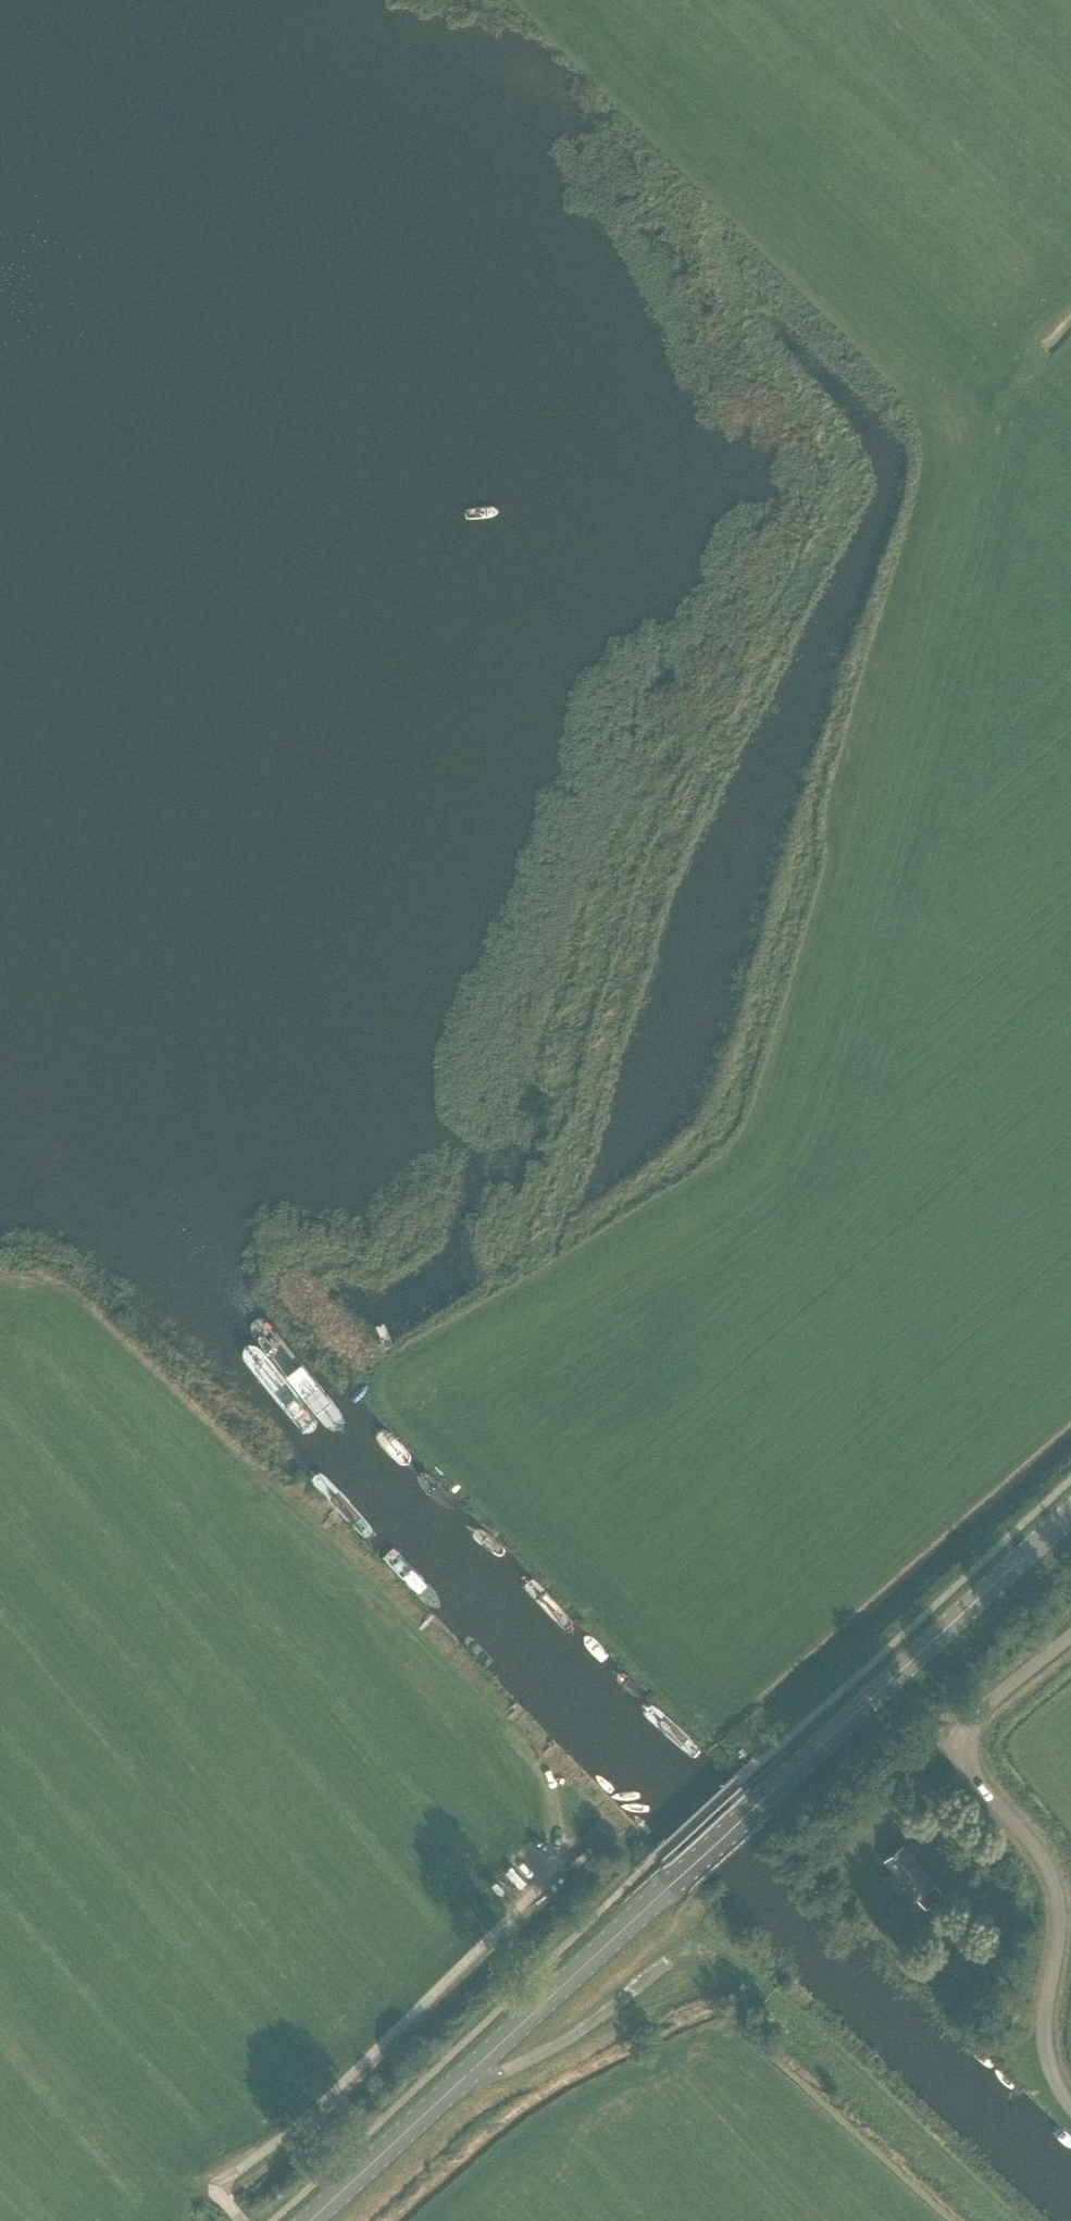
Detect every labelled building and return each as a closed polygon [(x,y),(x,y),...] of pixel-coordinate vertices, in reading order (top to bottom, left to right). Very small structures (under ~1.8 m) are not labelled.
[(904,1847),(886,1863),(901,1882),(917,1901),(917,1900),(925,1910),(943,1896),(935,1886),(935,1885),(904,1847)] [(1010,2033),(1004,2039),(1011,2046),(1016,2040),(1010,2033)]
